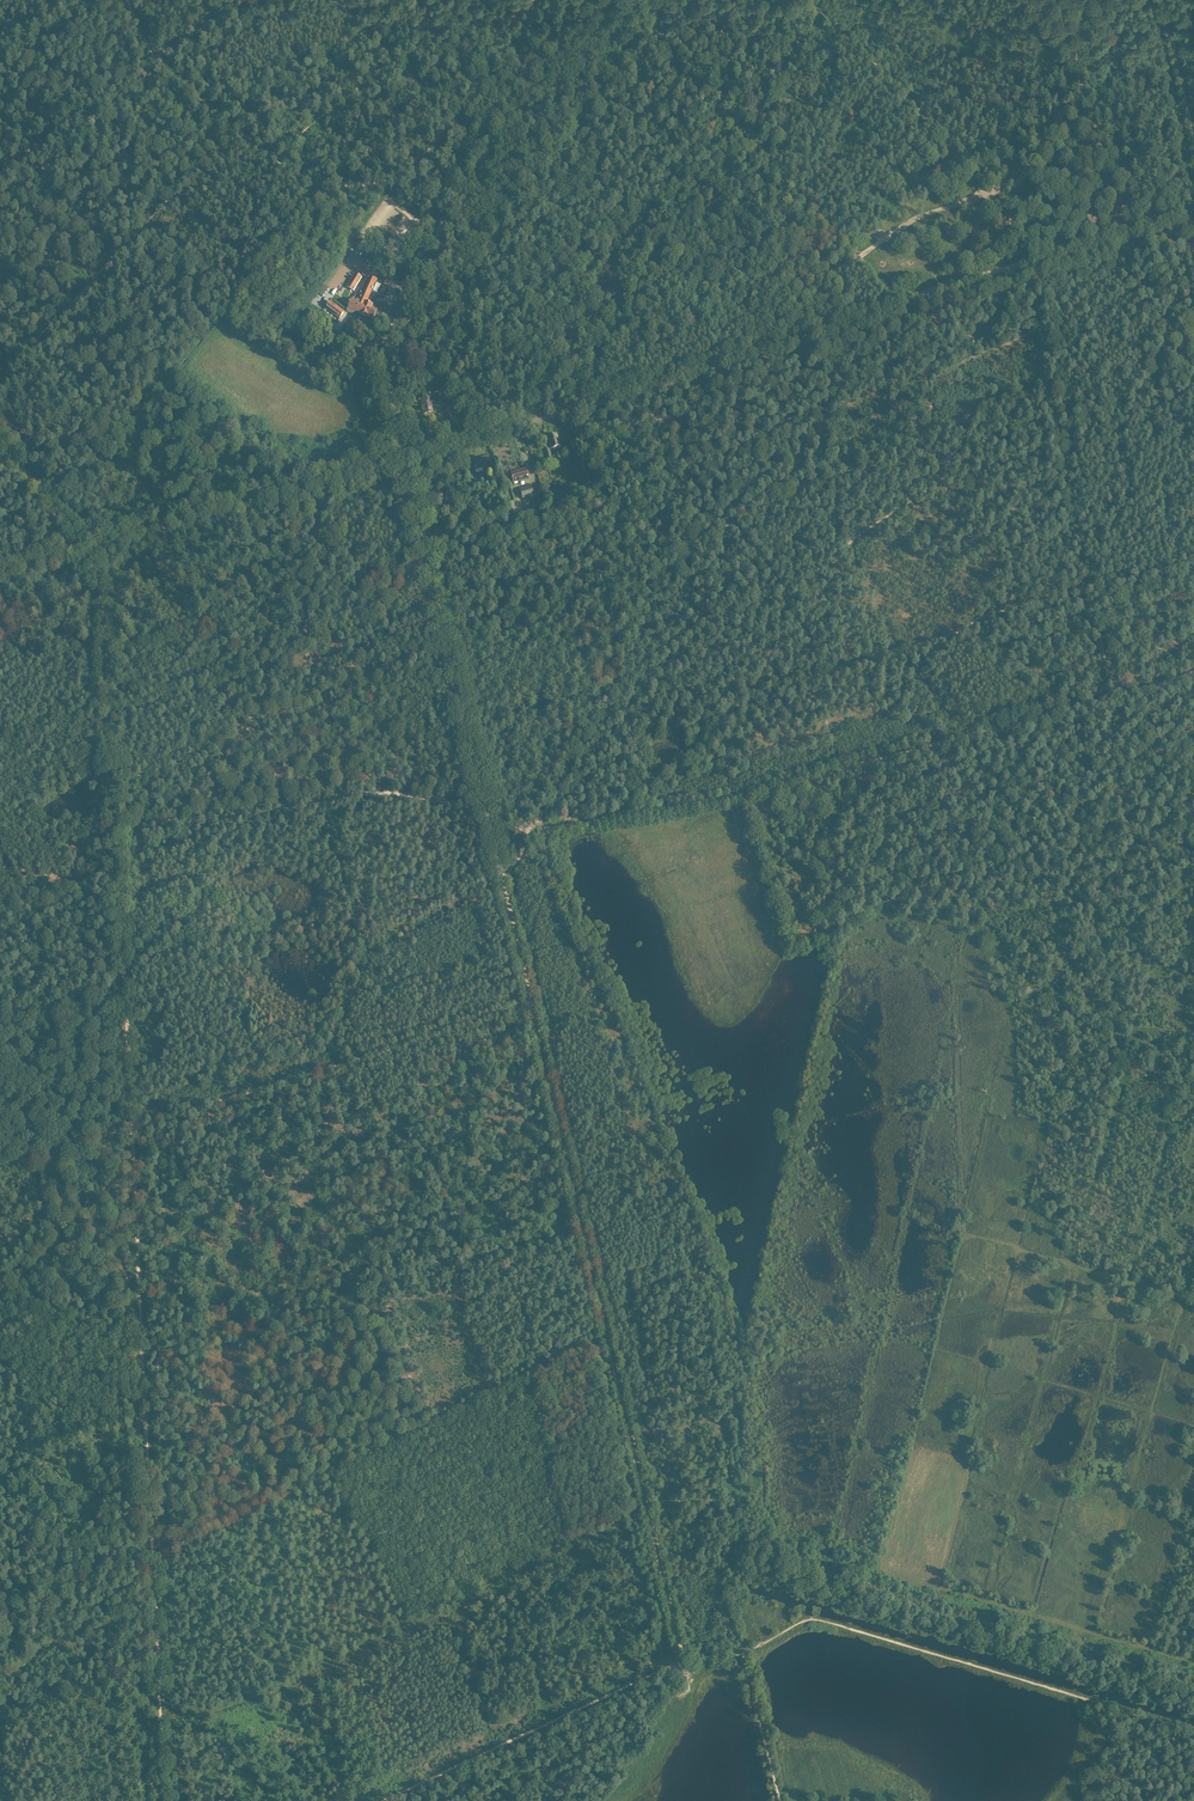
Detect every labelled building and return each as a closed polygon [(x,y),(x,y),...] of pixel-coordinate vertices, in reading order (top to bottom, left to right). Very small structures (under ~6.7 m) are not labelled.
[(355,273),(347,287),(354,291),(362,277),(355,273)] [(381,309),(366,303),(371,292),(378,295),(383,285),(376,282),(377,280),(368,276),(366,281),(358,299),(353,297),(347,311),(360,317),(361,315),(363,316),(364,316),(370,319),(369,320),(371,321),(372,320),(375,321),(377,316),(379,317),(380,315),(378,314),(381,309)] [(329,288),(325,284),(318,293),(323,297),(329,288)] [(344,312),(330,301),(325,308),(339,318),(344,312)] [(433,411),(432,405),(440,403),(440,400),(445,398),(444,393),(434,395),(435,399),(431,400),(430,397),(421,399),(425,414),(433,411)] [(557,435),(548,438),(551,449),(555,448),(555,450),(556,453),(554,454),(556,461),(561,459),(559,452),(562,452),(560,446),(561,446),(557,435)] [(488,456),(474,460),(476,468),(483,466),(484,471),(489,470),(487,465),(490,464),(488,456)] [(525,468),(511,472),(514,482),(521,480),(524,479),(525,479),(529,478),(528,474),(527,474),(525,468)] [(534,496),(531,486),(520,489),(522,499),(534,496)] [(471,530),(469,520),(460,522),(460,523),(456,524),(457,529),(456,529),(456,532),(459,531),(460,534),(467,533),(467,531),(471,530)]
